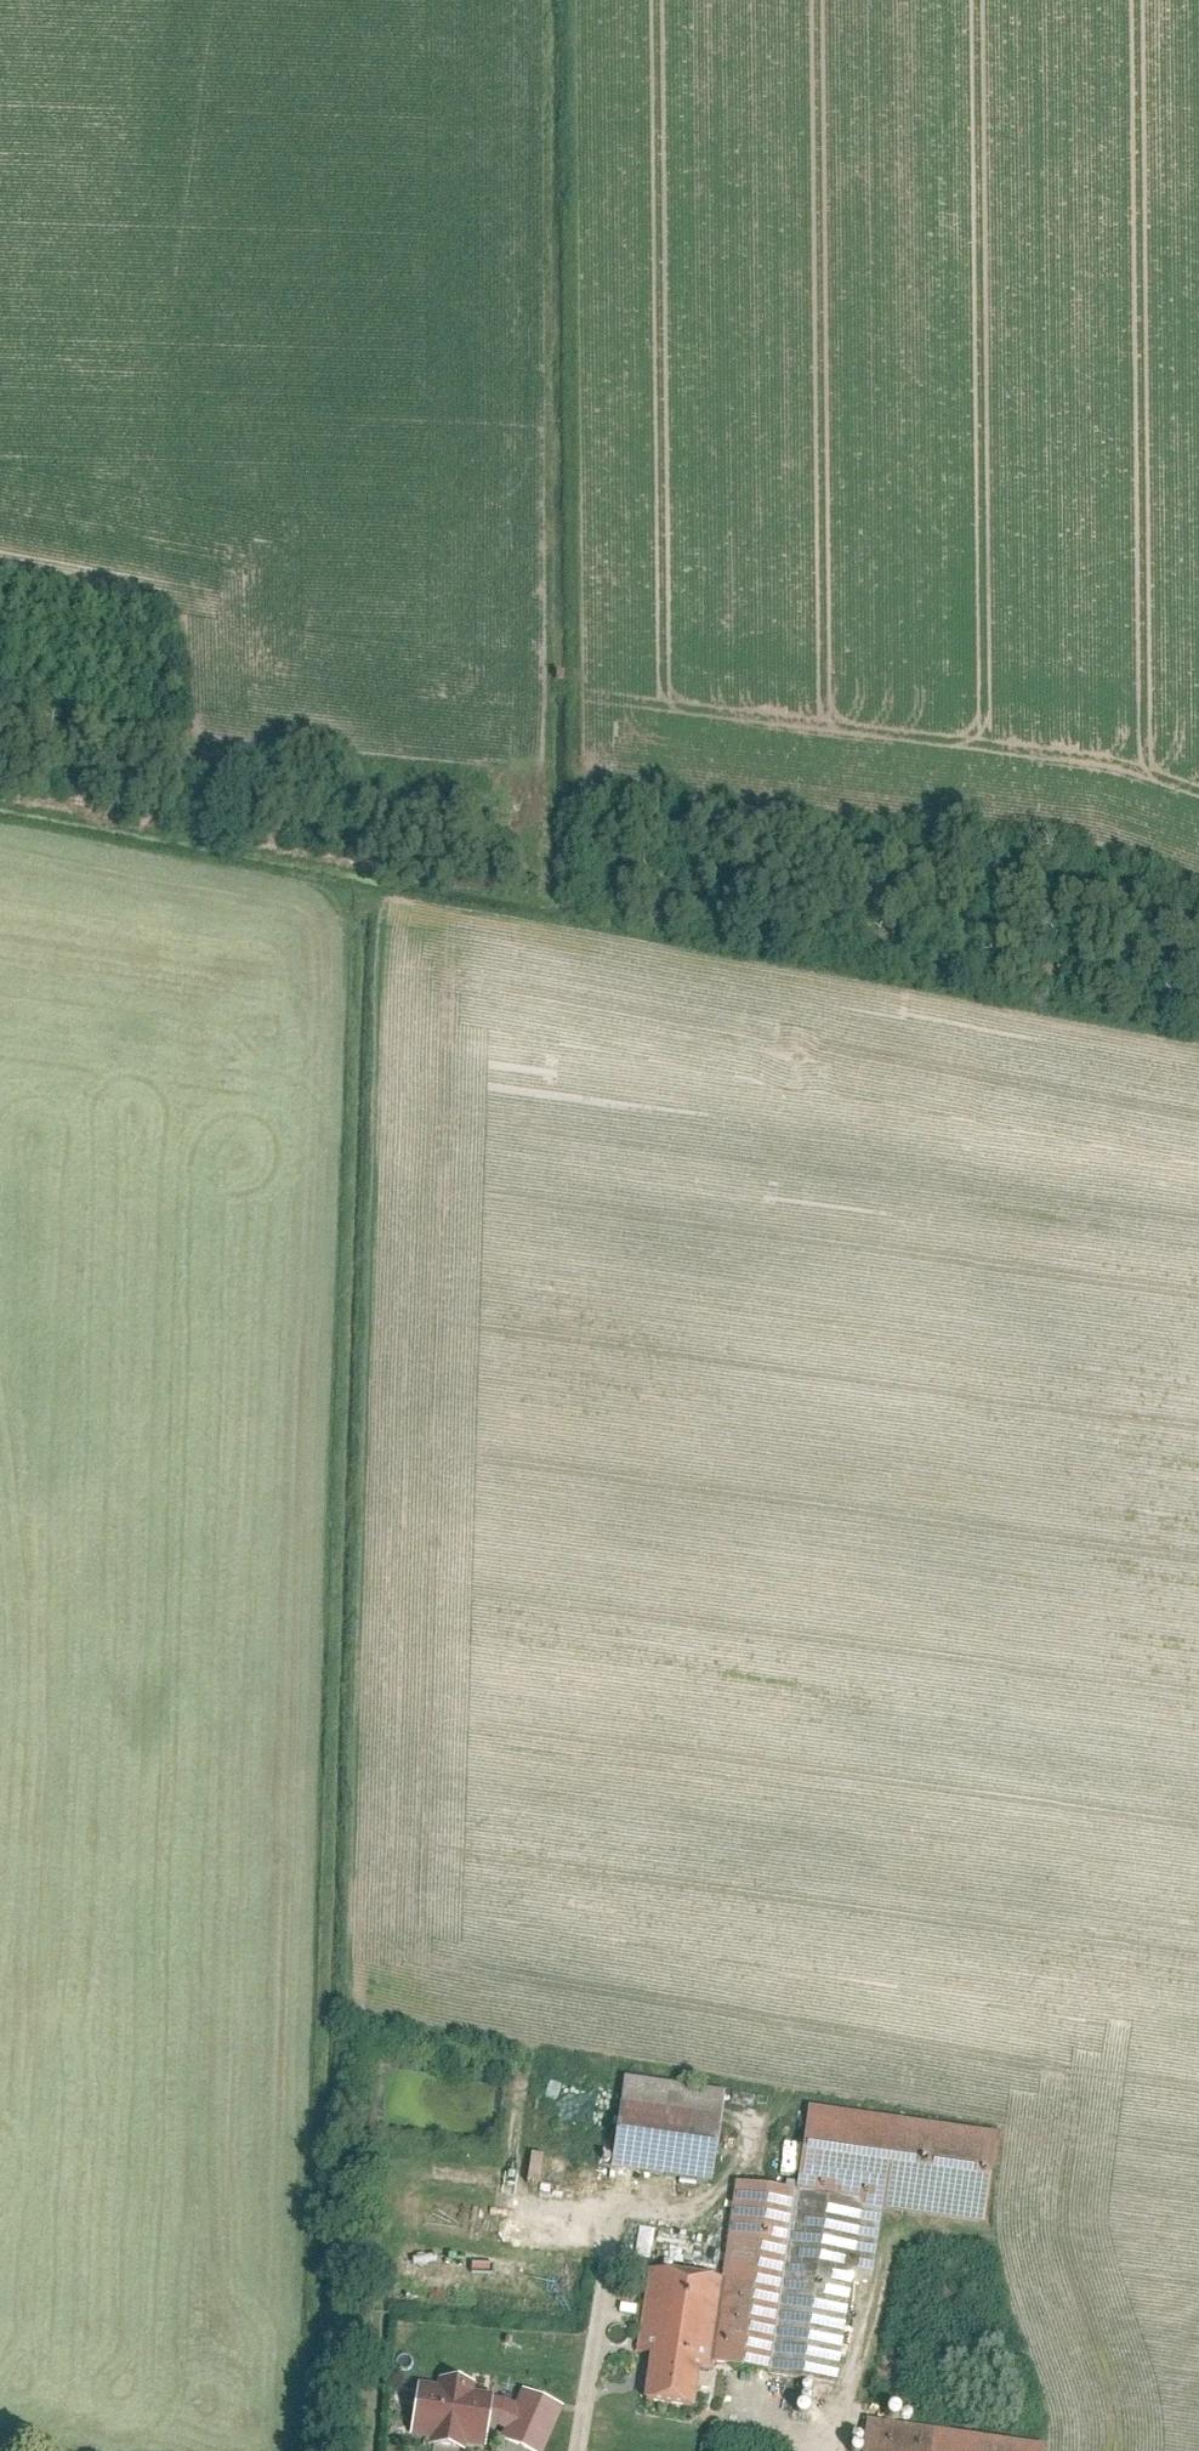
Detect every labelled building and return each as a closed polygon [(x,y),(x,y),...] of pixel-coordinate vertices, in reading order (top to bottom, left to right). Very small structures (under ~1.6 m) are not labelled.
[(720,2103),(619,2088),(606,2177),(707,2191),(720,2103)] [(551,2091),(548,2110),(569,2112),(571,2094),(551,2091)] [(718,2286),(706,2369),(833,2387),(847,2289),(866,2292),(877,2218),(979,2233),(992,2142),(804,2115),(791,2200),(732,2192),(718,2286)] [(718,2286),(643,2275),(632,2361),(642,2362),(634,2418),(686,2425),(692,2380),(704,2382),(706,2369),(718,2286)] [(439,2381),(414,2378),(408,2437),(488,2445),(494,2387),(473,2385),(474,2374),(440,2370),(439,2381)] [(517,2395),(504,2389),(491,2419),(504,2424),(500,2434),(541,2450),(542,2450),(563,2402),(521,2385),(517,2395)] [(862,2429),(858,2450),(1012,2450),(862,2429)]
